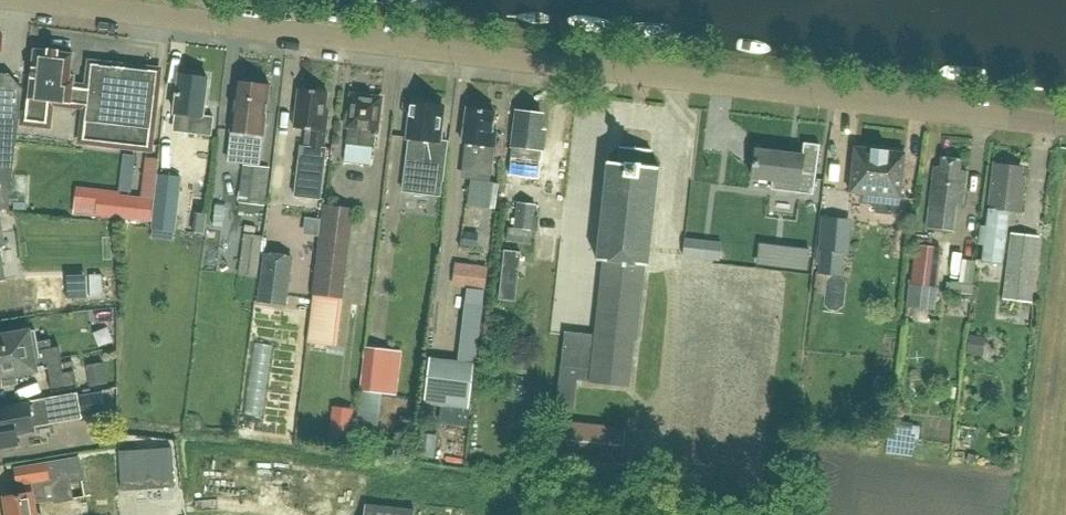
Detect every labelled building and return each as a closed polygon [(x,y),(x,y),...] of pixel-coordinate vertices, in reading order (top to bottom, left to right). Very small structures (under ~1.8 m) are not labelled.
[(49,102),(84,106),(86,89),(74,87),(76,76),(72,75),(74,53),(35,49),(26,122),(46,124),(49,102)] [(149,148),(158,74),(158,73),(93,65),(90,89),(86,89),(84,106),(82,123),(86,123),(84,140),(149,148)] [(9,211),(10,187),(23,91),(9,77),(0,76),(0,210),(9,211)] [(201,136),(201,135),(212,136),(214,119),(203,117),(208,79),(181,76),(176,115),(186,116),(184,134),(201,136)] [(271,86),(236,83),(231,133),(237,133),(235,150),(257,152),(259,136),(264,136),(265,136),(271,86)] [(306,132),(304,149),(303,156),(300,155),(295,197),(321,200),(327,149),(325,149),(329,111),(326,111),(328,93),(299,90),(294,130),(306,132)] [(349,128),(347,145),(345,162),(373,166),(375,149),(377,133),(382,100),(353,96),(349,127),(349,128)] [(418,102),(414,101),(409,138),(414,139),(424,140),(420,176),(444,179),(449,142),(443,141),(444,127),(441,127),(444,105),(430,103),(430,100),(418,99),(418,102)] [(493,133),(496,113),(466,109),(461,144),(467,145),(463,178),(491,181),(497,134),(493,133)] [(541,131),(543,115),(517,112),(512,149),(513,149),(512,158),(541,161),(542,151),(543,151),(546,131),(541,131)] [(414,139),(409,138),(403,193),(442,197),(444,179),(420,176),(424,140),(414,139)] [(753,179),(791,184),(790,192),(813,195),(820,146),(804,144),(803,156),(757,150),(753,179)] [(648,268),(659,168),(649,167),(651,151),(620,148),(618,164),(608,163),(598,261),(603,262),(595,335),(565,332),(557,408),(575,410),(578,382),(630,387),(635,342),(637,342),(645,267),(648,268)] [(900,210),(901,199),(905,154),(855,149),(851,194),(861,195),(861,203),(873,205),(878,214),(893,215),(900,210)] [(961,162),(942,159),(941,167),(934,166),(927,228),(953,231),(956,205),(963,206),(967,172),(960,172),(961,162)] [(267,206),(271,167),(246,164),(241,203),(267,206)] [(1023,180),(1021,180),(1022,168),(989,165),(983,228),(977,227),(975,245),(981,245),(979,261),(1002,263),(1005,233),(1004,233),(1006,212),(1020,214),(1023,180)] [(156,173),(144,172),(143,185),(154,186),(156,173)] [(177,213),(180,178),(158,175),(154,211),(177,213)] [(79,207),(97,209),(96,216),(151,222),(153,199),(121,196),(121,192),(119,192),(81,189),(79,207)] [(15,203),(14,210),(28,211),(28,203),(15,203)] [(517,203),(514,228),(537,231),(538,218),(535,217),(536,205),(517,203)] [(345,298),(356,208),(325,205),(314,295),(345,298)] [(851,253),(853,220),(824,217),(821,250),(823,250),(821,275),(845,276),(847,253),(851,253)] [(154,230),(153,238),(172,240),(173,232),(154,230)] [(465,233),(463,245),(474,246),(476,234),(465,233)] [(246,234),(240,276),(258,278),(264,236),(246,234)] [(1003,300),(1003,301),(1031,304),(1040,237),(1010,234),(1003,300)] [(724,243),(687,238),(685,257),(722,261),(724,243)] [(915,246),(910,298),(935,301),(942,248),(915,246)] [(808,271),(811,253),(788,250),(786,268),(808,271)] [(462,264),(459,288),(484,291),(488,267),(462,264)] [(262,281),(259,303),(285,307),(288,284),(262,281)] [(478,364),(482,326),(464,324),(460,362),(478,364)] [(0,339),(0,379),(38,373),(38,369),(49,369),(52,392),(78,389),(73,362),(63,364),(60,347),(46,349),(45,344),(36,346),(34,333),(0,339)] [(988,338),(971,335),(969,354),(985,356),(988,338)] [(361,391),(399,396),(404,352),(366,347),(361,391)] [(429,358),(424,403),(468,409),(474,363),(429,358)] [(105,368),(89,371),(92,386),(108,383),(105,368)] [(105,392),(81,396),(85,416),(108,412),(105,392)] [(17,435),(34,432),(33,428),(82,420),(78,395),(0,408),(0,450),(19,446),(17,435)] [(332,418),(329,440),(350,443),(352,421),(332,418)] [(890,421),(889,434),(911,437),(912,424),(890,421)] [(621,482),(626,429),(565,422),(559,476),(621,482)] [(420,434),(418,456),(436,458),(439,437),(420,434)] [(172,448),(119,452),(122,491),(175,488),(172,448)] [(78,460),(14,470),(17,487),(18,487),(20,498),(4,500),(7,514),(34,514),(32,505),(53,501),(54,504),(74,501),(71,483),(81,481),(78,460)] [(416,509),(367,504),(366,514),(416,514),(416,509)]
